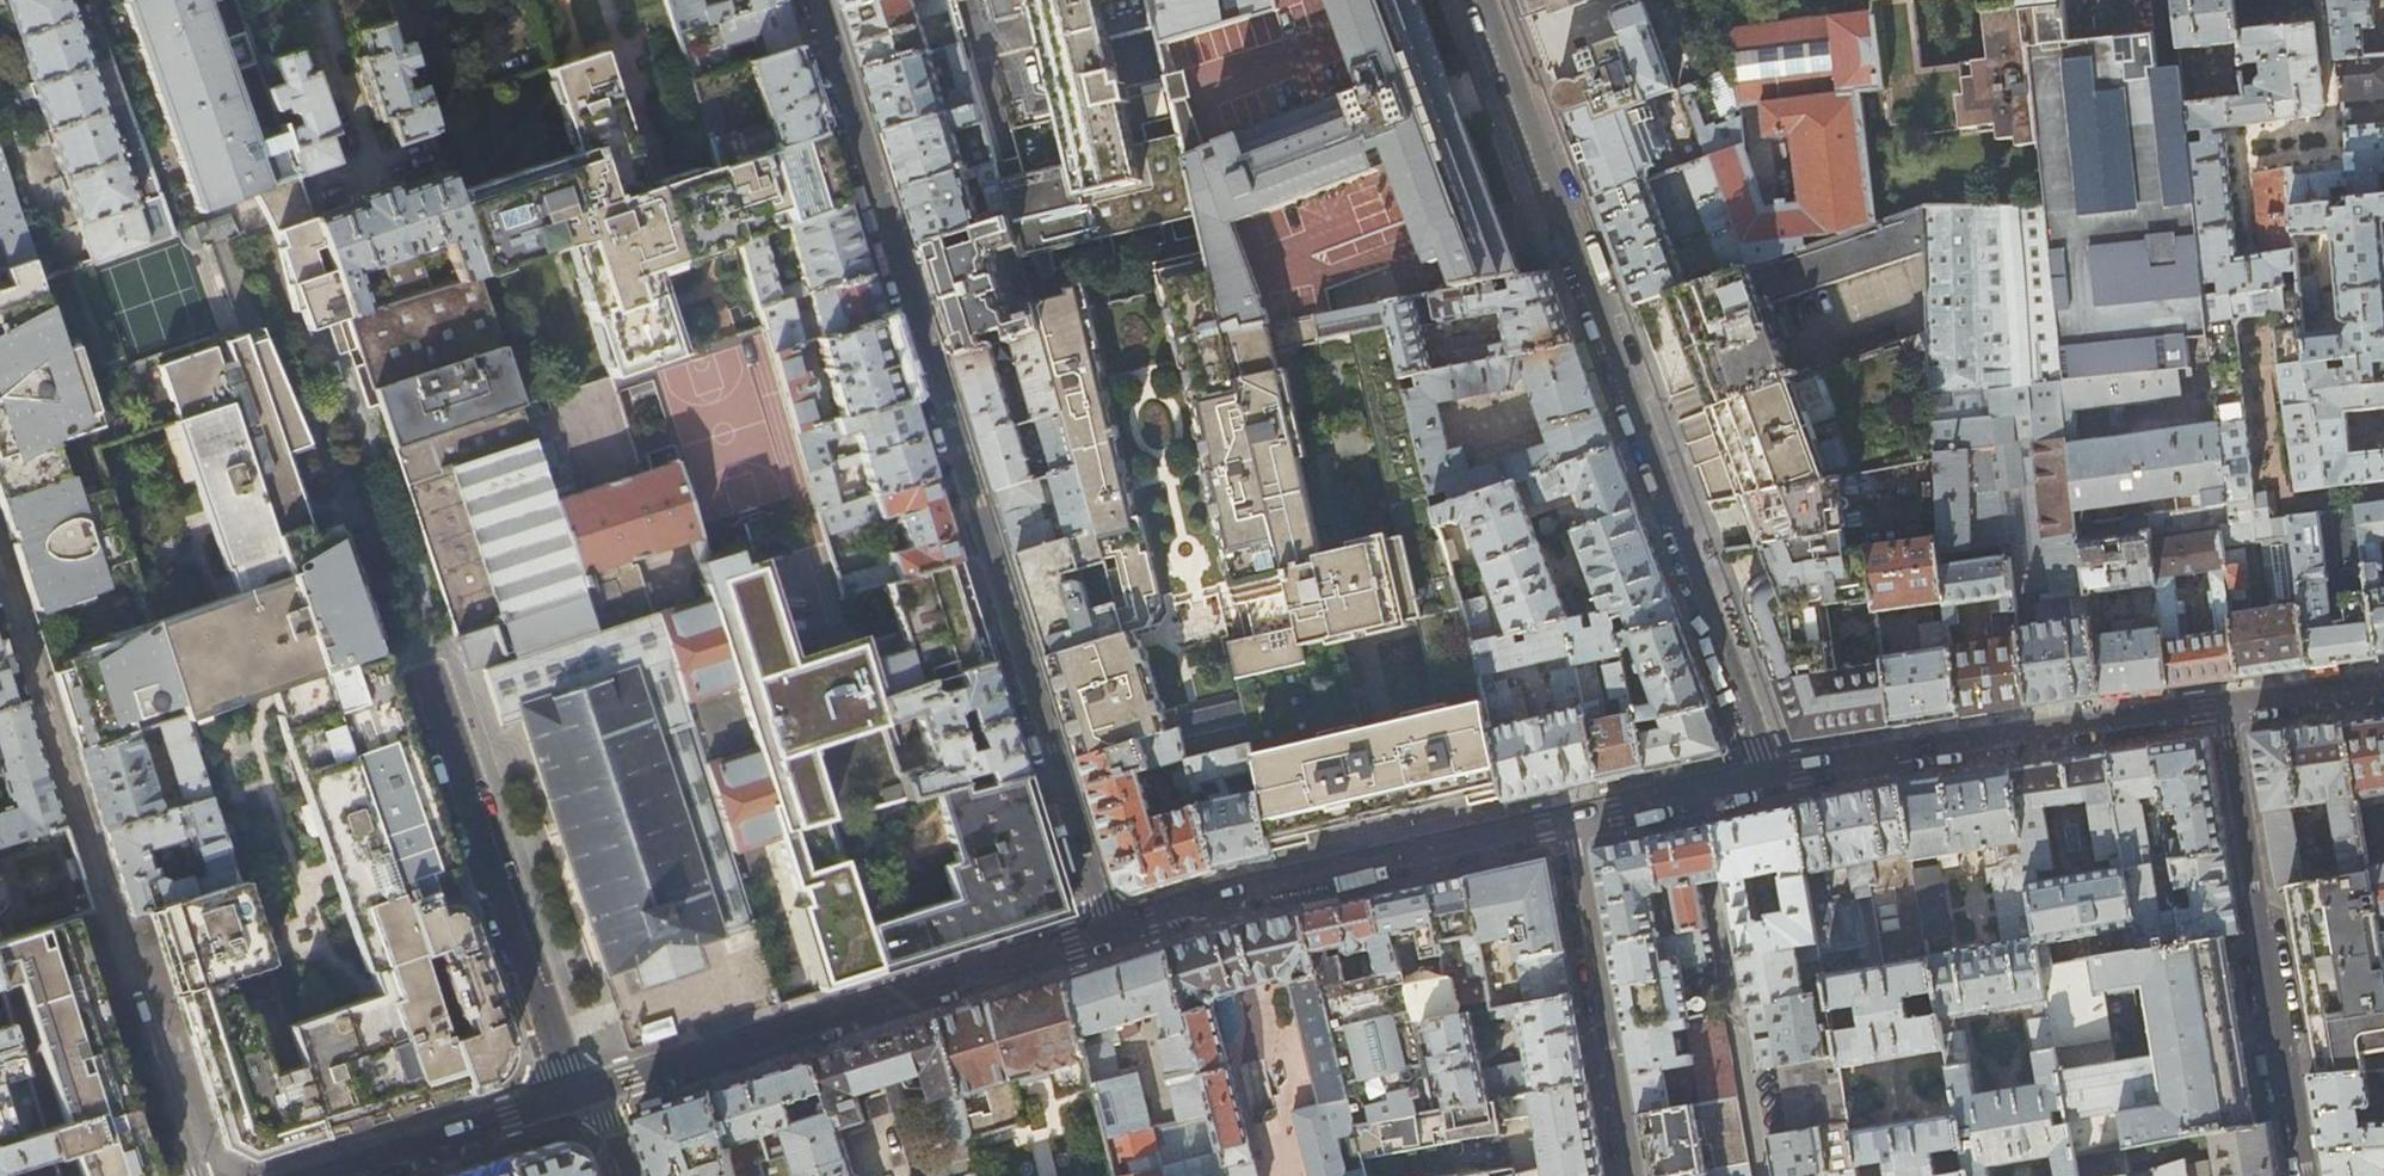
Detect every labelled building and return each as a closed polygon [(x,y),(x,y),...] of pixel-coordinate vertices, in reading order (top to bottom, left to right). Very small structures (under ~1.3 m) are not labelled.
[(158,199),(135,207),(67,0),(0,0),(0,3),(0,4),(4,2),(7,11),(15,36),(10,37),(15,51),(19,50),(24,64),(30,82),(26,83),(31,97),(35,96),(39,110),(46,130),(42,131),(46,145),(50,144),(56,161),(61,177),(57,178),(62,191),(66,190),(72,210),(77,223),(70,225),(75,239),(81,237),(90,262),(147,242),(142,227),(165,219),(158,199)] [(186,190),(208,183),(215,203),(248,192),(250,192),(253,194),(257,199),(305,335),(323,329),(334,360),(354,353),(359,369),(350,372),(364,413),(376,409),(345,316),(310,216),(296,176),(280,130),(249,141),(201,0),(120,0),(186,190)] [(400,42),(412,76),(442,66),(420,0),(407,0),(389,7),(400,42)] [(675,34),(778,0),(724,0),(725,4),(718,0),(701,6),(700,0),(665,0),(675,34)] [(783,0),(778,0),(675,34),(690,80),(797,46),(789,20),(783,0)] [(882,0),(845,0),(848,10),(882,0)] [(848,10),(856,36),(867,70),(930,53),(915,6),(934,0),(882,0),(848,10)] [(1149,0),(988,0),(995,22),(1033,11),(1069,163),(998,179),(1009,218),(1017,245),(1020,258),(1201,215),(1190,171),(1182,134),(1136,144),(1110,38),(1108,29),(1153,17),(1149,0)] [(1153,17),(1156,27),(1160,43),(1228,22),(1222,0),(1149,0),(1153,17)] [(1333,1),(1335,1),(1367,104),(1190,171),(1201,215),(1209,250),(1229,334),(1269,326),(1233,223),(1376,168),(1370,152),(1386,146),(1432,261),(1447,256),(1459,289),(1522,277),(1506,234),(1465,122),(1420,0),(1332,0),(1333,1)] [(1276,7),(1275,0),(1239,0),(1244,17),(1276,7)] [(1528,17),(1562,4),(1561,0),(1521,0),(1528,17)] [(1681,88),(1709,78),(1681,1),(1680,0),(1655,0),(1618,14),(1621,22),(1631,27),(1634,34),(1626,37),(1607,44),(1616,68),(1593,76),(1556,89),(1578,148),(1597,199),(1708,158),(1681,88)] [(2039,143),(2038,136),(2039,135),(2023,0),(1982,0),(1990,60),(1920,69),(1912,0),(1874,0),(1875,12),(1884,88),(1885,88),(1890,127),(1902,125),(1904,137),(1997,125),(1999,140),(2017,138),(2018,146),(2039,143)] [(2039,135),(2038,136),(2039,143),(2039,144),(2046,205),(2064,377),(2164,368),(2179,366),(2190,365),(2188,338),(2198,336),(2210,335),(2206,295),(2204,283),(2186,104),(2182,68),(2171,69),(2161,70),(2153,0),(2023,0),(2039,135)] [(2182,68),(2186,104),(2244,96),(2243,89),(2242,75),(2240,64),(2240,34),(2240,33),(2237,29),(2234,0),(2174,0),(2182,68)] [(2337,59),(2338,59),(2372,55),(2372,48),(2363,49),(2361,27),(2374,26),(2372,0),(2331,0),(2337,59)] [(239,9),(247,34),(258,31),(250,6),(239,9)] [(2346,159),(2255,173),(2262,255),(2237,259),(2226,133),(2216,129),(2320,115),(2324,105),(2314,11),(2302,12),(2304,25),(2240,33),(2240,34),(2240,64),(2242,75),(2256,74),(2257,70),(2262,69),(2262,75),(2259,77),(2257,80),(2257,87),(2243,89),(2244,96),(2186,104),(2204,283),(2218,281),(2219,293),(2299,284),(2291,208),(2332,204),(2331,188),(2349,186),(2346,159)] [(1875,12),(1731,29),(1736,69),(1739,107),(1761,104),(1764,138),(1792,134),(1800,204),(1766,208),(1743,144),(1713,156),(1750,266),(1806,247),(1805,237),(1838,233),(1875,221),(1860,91),(1884,88),(1875,12)] [(1110,38),(1156,27),(1153,17),(1108,29),(1110,38)] [(430,131),(412,76),(400,42),(388,46),(380,20),(353,29),(362,54),(354,57),(374,119),(380,117),(390,144),(430,131)] [(1634,34),(1631,27),(1621,22),(1626,37),(1634,34)] [(949,47),(961,44),(955,24),(942,28),(949,47)] [(887,134),(978,106),(961,44),(949,47),(930,53),(867,70),(876,99),(887,134)] [(1616,68),(1607,44),(1584,53),(1593,76),(1616,68)] [(804,67),(797,46),(690,80),(716,166),(824,132),(815,104),(804,67)] [(280,130),(296,176),(336,162),(326,135),(335,132),(313,70),(305,73),(296,48),(271,56),(270,52),(255,57),(280,130)] [(824,132),(716,166),(716,167),(641,192),(630,159),(635,157),(602,53),(547,73),(575,156),(452,196),(477,272),(568,241),(580,273),(574,275),(607,375),(680,351),(652,265),(737,238),(738,240),(760,232),(787,224),(846,204),(834,165),(824,132)] [(2372,55),(2338,59),(2342,101),(2383,97),(2383,54),(2372,55)] [(1739,107),(1736,69),(1709,78),(1719,107),(1719,110),(1718,112),(1717,113),(1713,114),(1716,123),(1740,113),(1739,107)] [(1719,107),(1709,78),(1681,88),(1708,158),(1713,156),(1743,144),(1740,113),(1716,123),(1713,114),(1717,113),(1718,112),(1719,110),(1719,107)] [(429,89),(434,104),(452,98),(446,83),(429,89)] [(994,162),(978,106),(887,134),(895,159),(905,190),(994,162)] [(2345,128),(2347,155),(2383,152),(2383,124),(2345,128)] [(2347,155),(2346,155),(2346,159),(2349,186),(2351,198),(2381,196),(2379,172),(2383,172),(2383,152),(2347,155)] [(1708,158),(1597,199),(1616,252),(1635,304),(1669,293),(1688,287),(1675,251),(1683,248),(1680,240),(1708,229),(1725,274),(1750,266),(1713,156),(1708,158)] [(32,258),(0,160),(0,269),(32,258)] [(997,173),(994,162),(905,190),(912,215),(923,249),(949,239),(975,231),(1009,218),(998,179),(998,177),(977,183),(979,190),(982,190),(989,214),(979,217),(968,181),(978,179),(977,176),(985,174),(985,176),(997,173)] [(478,274),(477,272),(452,196),(443,172),(403,185),(401,179),(350,195),(352,202),(310,216),(345,316),(367,308),(355,272),(383,263),(395,299),(478,274)] [(215,203),(208,183),(186,190),(193,211),(215,203)] [(2299,284),(2300,295),(2319,294),(2317,280),(2314,274),(2308,275),(2304,235),(2332,233),(2337,292),(2383,287),(2383,225),(2383,222),(2383,195),(2381,196),(2351,198),(2349,200),(2350,207),(2334,208),(2334,205),(2332,204),(2291,208),(2299,284)] [(787,224),(804,278),(776,287),(760,232),(738,240),(758,307),(804,294),(808,292),(868,274),(857,239),(846,204),(787,224)] [(2050,593),(2069,590),(2070,597),(2040,601),(2036,608),(2038,627),(2019,629),(2029,707),(2065,702),(2101,697),(2080,547),(2077,525),(2079,524),(2064,377),(2046,205),(1925,207),(1924,207),(1925,256),(1928,334),(1933,459),(1935,520),(1937,538),(1939,555),(1972,550),(1969,449),(2033,442),(2041,516),(2029,517),(2031,541),(2037,546),(2045,545),(2050,593)] [(1750,266),(1725,274),(1711,279),(1702,282),(1688,287),(1669,293),(1688,343),(1713,410),(1801,379),(1798,373),(1788,376),(1776,344),(1785,340),(1772,304),(1925,256),(1924,207),(1875,223),(1806,247),(1750,266)] [(1017,245),(1009,218),(975,231),(978,242),(952,249),(949,239),(923,249),(937,295),(956,356),(983,348),(979,336),(994,331),(998,343),(1040,330),(1033,302),(1014,308),(1013,304),(1004,300),(993,263),(998,254),(997,251),(1017,245)] [(56,329),(37,291),(43,289),(39,279),(32,258),(0,269),(0,498),(8,532),(13,531),(15,537),(16,541),(14,542),(33,610),(56,603),(58,609),(93,597),(91,591),(108,586),(102,567),(131,558),(106,485),(73,495),(69,484),(72,483),(62,452),(59,453),(55,438),(97,424),(80,391),(90,388),(75,344),(62,348),(56,329)] [(1698,274),(1702,282),(1711,279),(1709,271),(1698,274)] [(1403,377),(1576,342),(1561,300),(1550,272),(1522,277),(1459,289),(1385,303),(1390,324),(1403,377)] [(478,274),(395,299),(367,308),(345,316),(376,409),(449,628),(465,676),(483,670),(501,725),(520,719),(604,972),(629,964),(636,985),(704,964),(697,945),(723,936),(722,931),(753,923),(729,849),(691,729),(697,727),(661,610),(651,614),(595,632),(553,501),(521,404),(535,400),(511,327),(497,332),(478,274)] [(876,298),(868,274),(808,292),(821,337),(882,318),(876,298)] [(1031,297),(1033,302),(1062,408),(1077,460),(1096,530),(1098,536),(1131,527),(1109,434),(1115,432),(1113,423),(1108,423),(1075,280),(1062,283),(1064,289),(1031,297)] [(2269,491),(2253,493),(2240,371),(2243,371),(2243,368),(2241,368),(2237,324),(2244,316),(2267,313),(2275,321),(2280,364),(2297,491),(2328,487),(2307,361),(2304,334),(2304,327),(2300,295),(2299,284),(2219,293),(2206,295),(2210,335),(2213,363),(2219,422),(2228,503),(2231,525),(2273,519),(2269,491)] [(2337,292),(2340,320),(2346,323),(2341,331),(2304,334),(2307,361),(2327,359),(2346,356),(2363,354),(2367,381),(2383,379),(2383,287),(2337,292)] [(56,329),(43,289),(37,291),(56,329)] [(806,300),(804,294),(758,307),(772,353),(792,346),(802,343),(790,306),(806,300)] [(2320,308),(2319,294),(2300,295),(2304,327),(2312,326),(2315,321),(2314,313),(2317,313),(2320,308)] [(1317,316),(1316,318),(1321,339),(1352,332),(1390,324),(1385,303),(1383,302),(1317,316)] [(893,355),(882,318),(821,337),(815,339),(838,417),(906,397),(893,355)] [(1269,326),(1229,334),(1297,624),(1226,639),(1240,696),(1252,746),(1270,836),(1468,791),(1470,797),(1482,794),(1481,788),(1503,783),(1474,643),(1463,604),(1440,528),(1436,511),(1432,497),(1403,377),(1390,324),(1352,332),(1399,537),(1323,555),(1296,437),(1302,435),(1290,380),(1283,381),(1277,352),(1321,341),(1321,339),(1316,318),(1269,326)] [(969,397),(981,436),(1062,408),(1040,330),(998,343),(983,348),(956,356),(969,397)] [(305,448),(264,345),(245,352),(242,342),(238,332),(219,339),(226,359),(216,362),(209,344),(159,360),(174,405),(169,406),(173,418),(228,399),(322,670),(339,665),(363,657),(383,650),(337,550),(334,533),(303,544),(298,530),(304,529),(280,457),(305,448)] [(1744,497),(1933,459),(1928,334),(1801,379),(1713,410),(1722,432),(1722,434),(1726,446),(1729,454),(1730,455),(1744,497)] [(264,345),(261,335),(242,342),(245,352),(264,345)] [(1447,491),(1451,505),(1516,482),(1528,478),(1615,447),(1594,390),(1576,342),(1403,377),(1432,497),(1447,491)] [(800,371),(792,346),(772,353),(795,430),(815,424),(808,398),(812,397),(811,392),(814,391),(809,373),(805,374),(804,370),(800,371)] [(2328,487),(2383,480),(2383,449),(2351,452),(2346,411),(2383,407),(2383,379),(2367,381),(2363,354),(2346,356),(2348,369),(2329,370),(2327,359),(2307,361),(2328,487)] [(174,405),(159,360),(154,362),(169,406),(174,405)] [(2164,368),(2064,377),(2079,524),(2093,522),(2091,508),(2125,503),(2127,517),(2142,514),(2141,501),(2150,500),(2151,513),(2164,511),(2163,504),(2169,504),(2168,497),(2176,496),(2177,510),(2228,503),(2219,422),(2080,441),(2076,408),(2109,404),(2112,424),(2125,423),(2122,403),(2157,399),(2162,397),(2182,395),(2179,366),(2164,368)] [(101,423),(90,388),(80,391),(97,424),(101,423)] [(842,431),(853,427),(861,453),(919,436),(912,415),(906,397),(838,417),(815,424),(795,430),(807,470),(830,463),(824,441),(828,435),(835,433),(837,440),(844,438),(842,431)] [(322,670),(228,399),(173,418),(225,567),(233,565),(242,592),(152,625),(153,628),(179,706),(182,717),(193,750),(196,749),(184,715),(274,684),(284,711),(277,713),(366,970),(374,967),(384,995),(286,1028),(323,1138),(340,1132),(437,1102),(467,1093),(447,1035),(442,1021),(426,975),(420,957),(401,901),(334,711),(336,711),(322,670)] [(1062,408),(981,436),(991,466),(998,490),(1039,477),(1048,475),(1046,471),(1077,460),(1062,408)] [(924,455),(919,436),(861,453),(830,463),(807,470),(819,510),(839,504),(829,469),(834,470),(863,461),(872,493),(931,475),(924,455)] [(729,849),(776,835),(792,889),(798,887),(803,903),(793,906),(819,991),(877,973),(828,822),(906,798),(898,773),(890,748),(887,739),(883,724),(882,722),(874,697),(927,680),(954,672),(989,661),(972,606),(957,557),(873,583),(892,645),(865,653),(860,637),(793,658),(765,570),(758,572),(756,565),(749,567),(744,552),(707,564),(669,445),(643,453),(649,472),(553,501),(595,632),(651,614),(636,566),(631,567),(628,558),(689,539),(706,596),(661,610),(697,727),(691,729),(729,849)] [(1571,525),(1573,532),(1637,508),(1625,474),(1615,447),(1528,478),(1538,506),(1580,491),(1589,518),(1571,525)] [(1763,545),(1866,530),(1898,526),(1935,520),(1933,459),(1744,497),(1756,528),(1763,545)] [(1096,530),(1077,460),(1046,471),(1048,475),(1065,538),(1096,530)] [(943,516),(931,475),(872,493),(839,504),(819,510),(826,534),(897,512),(907,547),(883,555),(886,565),(840,579),(844,594),(873,583),(957,557),(943,516)] [(1046,501),(1039,477),(998,490),(1009,525),(1018,555),(1057,541),(1051,519),(1036,523),(1031,506),(1046,501)] [(1540,544),(1516,482),(1451,505),(1436,511),(1440,528),(1459,520),(1468,523),(1484,565),(1540,544)] [(2365,566),(2383,563),(2383,559),(2382,542),(2383,539),(2383,502),(2356,506),(2365,566)] [(2228,503),(2177,510),(2164,511),(2151,513),(2148,513),(2151,532),(2216,523),(2220,527),(2231,525),(2228,503)] [(2377,657),(2365,566),(2356,506),(2331,509),(2330,509),(2330,512),(2332,512),(2343,593),(2341,593),(2343,613),(2332,614),(2320,513),(2321,513),(2320,511),(2291,515),(2290,517),(2310,667),(2337,663),(2377,657)] [(1655,555),(1637,508),(1573,532),(1598,597),(1577,604),(1580,614),(1587,612),(1588,616),(1613,610),(1618,635),(1680,622),(1655,555)] [(2170,687),(2152,541),(2151,532),(2148,513),(2142,514),(2127,517),(2121,518),(2125,540),(2080,547),(2101,697),(2134,692),(2170,687)] [(2252,612),(2245,549),(2223,551),(2239,677),(2273,672),(2310,667),(2290,517),(2291,515),(2273,519),(2231,525),(2220,527),(2220,531),(2223,546),(2263,541),(2272,609),(2252,612)] [(2103,521),(2105,529),(2113,528),(2112,519),(2103,521)] [(1898,526),(1866,530),(1877,613),(1945,604),(1941,568),(1939,555),(1937,538),(1900,543),(1898,526)] [(1098,536),(1096,530),(1065,538),(1057,541),(1018,555),(1035,610),(1050,656),(1124,631),(1117,605),(1104,609),(1073,619),(1066,599),(1068,598),(1062,574),(1105,561),(1098,536)] [(1877,613),(1866,530),(1763,545),(1777,580),(1762,585),(1753,591),(1750,594),(1748,597),(1747,605),(1750,613),(1766,657),(1786,709),(1797,741),(1853,733),(1891,727),(1883,659),(1877,613)] [(2239,677),(2223,551),(2223,546),(2220,531),(2152,541),(2170,687),(2204,682),(2239,677)] [(1541,544),(1540,544),(1484,565),(1510,634),(1567,621),(1570,620),(1541,544)] [(2002,558),(1941,568),(1945,604),(1948,623),(1948,626),(1960,624),(1957,603),(1988,599),(1994,642),(1960,647),(1959,635),(1949,636),(1959,717),(1993,712),(2029,707),(2019,629),(2009,545),(2001,546),(2002,558)] [(2365,566),(2376,654),(2383,653),(2383,563),(2365,566)] [(1117,605),(1108,572),(1095,575),(1092,582),(1095,593),(1099,595),(1104,609),(1117,605)] [(1483,598),(1463,604),(1474,643),(1493,639),(1483,598)] [(1635,722),(1633,711),(1623,663),(1605,668),(1612,701),(1603,702),(1596,668),(1596,666),(1599,661),(1602,659),(1622,655),(1618,635),(1613,610),(1588,616),(1570,620),(1567,621),(1599,780),(1599,781),(1623,776),(1645,771),(1638,736),(1635,722)] [(1567,621),(1510,634),(1493,639),(1474,643),(1503,783),(1507,801),(1554,790),(1599,780),(1567,621)] [(25,700),(10,653),(0,622),(0,708),(25,700)] [(1692,655),(1680,622),(1618,635),(1622,655),(1622,659),(1629,657),(1633,676),(1644,672),(1647,680),(1641,682),(1643,689),(1649,687),(1652,696),(1639,699),(1641,709),(1633,711),(1635,722),(1646,719),(1711,706),(1692,655)] [(1948,626),(1948,623),(1920,626),(1923,653),(1883,659),(1891,727),(1926,722),(1959,717),(1949,636),(1948,626)] [(179,706),(153,628),(140,632),(139,629),(116,636),(117,639),(78,651),(79,655),(65,659),(68,667),(52,672),(70,728),(78,726),(85,747),(133,732),(134,732),(131,721),(179,706)] [(1124,631),(1050,656),(1082,759),(1159,733),(1126,630),(1124,631)] [(339,665),(322,670),(336,711),(334,711),(401,901),(437,891),(434,880),(460,870),(411,730),(383,650),(363,657),(339,665)] [(998,689),(989,661),(954,672),(959,686),(955,687),(953,681),(941,685),(942,691),(937,693),(930,691),(927,680),(874,697),(882,722),(914,712),(922,738),(943,731),(945,734),(1006,716),(998,689)] [(0,708),(0,774),(9,804),(0,806),(0,846),(65,826),(48,772),(25,700),(0,708)] [(1728,753),(1711,706),(1646,719),(1650,733),(1638,736),(1645,771),(1683,763),(1728,753)] [(1014,744),(1006,716),(945,734),(943,731),(922,738),(930,762),(898,773),(906,798),(959,783),(957,776),(970,772),(972,778),(981,776),(979,769),(984,767),(989,783),(1024,773),(1014,744)] [(193,750),(182,717),(157,725),(181,795),(164,801),(166,810),(209,797),(193,750)] [(2300,729),(2251,734),(2260,786),(2272,856),(2277,888),(2290,886),(2312,881),(2308,860),(2301,862),(2292,815),(2289,808),(2332,801),(2344,875),(2371,871),(2378,918),(2383,917),(2383,864),(2371,866),(2361,807),(2383,803),(2383,719),(2300,729)] [(85,747),(78,726),(70,728),(77,749),(85,747)] [(155,735),(152,726),(144,729),(147,738),(155,735)] [(1189,761),(1180,727),(1159,733),(1082,759),(1096,804),(1121,885),(1136,893),(1174,881),(1216,869),(1189,761)] [(143,763),(133,732),(85,747),(77,749),(87,780),(103,830),(159,812),(145,768),(150,767),(149,761),(143,763)] [(898,736),(887,739),(890,748),(900,744),(898,736)] [(2153,747),(2164,811),(2178,809),(2181,829),(2168,831),(2173,860),(2227,852),(2218,803),(2207,739),(2181,743),(2153,747)] [(1252,746),(1189,761),(1216,869),(1244,862),(1274,855),(1270,836),(1252,746)] [(2153,747),(2129,751),(2108,754),(2114,797),(2125,856),(2126,865),(2141,949),(2225,935),(2240,932),(2234,893),(2227,852),(2173,860),(2168,831),(2167,824),(2165,817),(2164,811),(2153,747)] [(2054,762),(2009,769),(2017,811),(2045,806),(2089,800),(2114,797),(2108,754),(2054,762)] [(1957,1112),(1964,1149),(1965,1157),(1969,1175),(1991,1175),(1989,1166),(2054,1155),(2058,1175),(2080,1175),(2077,1157),(2070,1119),(2057,1121),(2055,1115),(2069,1113),(2043,967),(2028,873),(2017,811),(2009,769),(1947,778),(1901,785),(1946,1051),(1957,1112)] [(1056,918),(1064,902),(1046,843),(1033,804),(1024,773),(989,783),(966,789),(963,782),(959,783),(906,798),(828,822),(877,973),(920,960),(1018,929),(1056,918)] [(1882,962),(1885,964),(1824,974),(1827,989),(1828,993),(1830,1009),(1859,1005),(1863,1027),(1834,1032),(1837,1047),(1838,1054),(1841,1068),(1946,1051),(1901,785),(1839,798),(1796,807),(1819,942),(1822,959),(1823,965),(1849,961),(1847,950),(1858,948),(1860,960),(1870,959),(1859,898),(1871,896),(1882,962)] [(147,909),(237,881),(209,797),(166,810),(159,812),(103,830),(117,874),(130,915),(147,909)] [(2125,856),(2114,797),(2089,800),(2098,860),(2101,862),(2114,859),(2113,858),(2125,856)] [(2056,868),(2045,806),(2017,811),(2028,873),(2038,872),(2039,873),(2054,870),(2055,870),(2056,868)] [(1715,824),(1725,879),(1724,879),(1737,956),(1819,942),(1796,807),(1743,818),(1715,824)] [(2173,815),(2165,817),(2167,824),(2174,823),(2173,815)] [(1690,829),(1699,884),(1710,882),(1724,879),(1725,879),(1715,824),(1701,827),(1690,829)] [(1708,928),(1699,884),(1690,829),(1682,831),(1653,837),(1663,890),(1670,927),(1671,934),(1708,928)] [(1663,890),(1653,837),(1624,843),(1595,850),(1606,916),(1611,944),(1671,934),(1670,927),(1657,929),(1651,899),(1654,897),(1656,895),(1656,891),(1663,890)] [(1559,910),(1550,859),(1512,868),(1466,878),(1480,943),(1515,936),(1528,1002),(1573,994),(1569,971),(1559,910)] [(2055,879),(2054,870),(2039,873),(2038,872),(2028,873),(2043,967),(2089,959),(2087,947),(2074,950),(2072,938),(2103,933),(2108,955),(2141,949),(2126,865),(2055,879)] [(2344,875),(2312,881),(2290,886),(2297,927),(2311,1011),(2313,1019),(2383,1007),(2383,951),(2378,918),(2371,871),(2344,875)] [(1447,882),(1428,886),(1442,954),(1442,955),(1454,953),(1452,940),(1465,937),(1468,952),(1467,953),(1469,965),(1457,967),(1456,963),(1444,965),(1449,988),(1455,1016),(1469,1014),(1493,1009),(1480,943),(1466,878),(1447,882)] [(237,881),(147,909),(161,953),(174,994),(265,966),(237,881)] [(1400,892),(1374,898),(1383,937),(1394,935),(1409,932),(1419,930),(1426,958),(1442,954),(1428,886),(1400,892)] [(437,891),(401,901),(420,957),(435,952),(441,965),(438,966),(456,1016),(458,1016),(463,1029),(447,1035),(467,1093),(478,1089),(489,1086),(511,1043),(464,919),(463,916),(460,915),(458,913),(455,913),(450,914),(443,916),(437,891)] [(1383,937),(1374,898),(1344,904),(1303,913),(1318,977),(1348,1100),(1355,1125),(1381,1121),(1378,1106),(1376,1106),(1373,1093),(1379,1091),(1387,1120),(1435,1111),(1427,1076),(1415,1024),(1408,994),(1394,935),(1383,937)] [(1234,929),(1168,949),(1186,1014),(1214,1007),(1226,1051),(1231,1050),(1238,1034),(1228,994),(1281,978),(1290,984),(1318,977),(1303,913),(1242,926),(1234,929)] [(2,1005),(5,1015),(8,1023),(12,1036),(23,1073),(41,1130),(50,1158),(53,1167),(55,1175),(56,1175),(157,1175),(144,1135),(119,1055),(96,984),(74,916),(0,939),(0,999),(2,1005)] [(1715,969),(1708,928),(1671,934),(1611,944),(1619,987),(1627,1032),(1692,1018),(1685,974),(1715,969)] [(1423,988),(1409,932),(1394,935),(1408,994),(1429,991),(1423,988)] [(2225,935),(2141,949),(2108,955),(2089,959),(2043,967),(2069,1113),(2070,1119),(2077,1157),(2257,1125),(2257,1123),(2248,1074),(2241,1027),(2231,972),(2225,935)] [(1528,1002),(1515,936),(1480,943),(1493,1009),(1503,1007),(1528,1002)] [(1822,959),(1819,942),(1737,956),(1746,1006),(1805,995),(1799,963),(1822,959)] [(1119,965),(1068,980),(1096,1087),(1118,1175),(1228,1175),(1226,1168),(1186,1014),(1168,949),(1119,965)] [(286,1028),(265,966),(174,994),(200,1074),(223,1147),(250,1160),(279,1152),(323,1138),(286,1028)] [(432,973),(426,975),(442,1021),(447,1019),(432,973)] [(1348,1100),(1318,977),(1290,984),(1319,1105),(1319,1106),(1348,1100)] [(1096,1087),(1068,980),(1037,990),(995,1003),(1017,1079),(1055,1067),(1063,1065),(1071,1094),(1096,1087)] [(1449,988),(1429,991),(1408,994),(1415,1024),(1429,1021),(1455,1016),(1449,988)] [(1773,1024),(1775,1037),(1752,1041),(1757,1068),(1779,1064),(1838,1054),(1837,1047),(1824,1049),(1822,1037),(1825,1037),(1824,1031),(1826,1030),(1824,1024),(1820,1025),(1815,995),(1814,995),(1813,993),(1805,995),(1746,1006),(1750,1028),(1773,1024)] [(1581,1042),(1573,994),(1528,1002),(1503,1007),(1506,1020),(1519,1018),(1524,1048),(1518,1049),(1520,1057),(1526,1056),(1527,1062),(1532,1093),(1554,1089),(1588,1082),(1581,1042)] [(1029,1123),(995,1003),(995,1000),(970,1009),(939,1019),(940,1021),(962,1096),(989,1088),(995,1112),(984,1115),(983,1110),(968,1115),(975,1139),(1029,1123)] [(1254,1160),(1226,1051),(1214,1007),(1186,1014),(1226,1168),(1254,1160)] [(2313,1019),(2322,1073),(2322,1075),(2366,1071),(2379,1070),(2383,1070),(2383,1007),(2313,1019)] [(1481,1070),(1469,1014),(1455,1016),(1429,1021),(1436,1057),(1433,1057),(1436,1074),(1427,1076),(1435,1111),(1495,1100),(1529,1094),(1532,1093),(1527,1062),(1481,1070)] [(1636,1087),(1641,1115),(1738,1099),(1724,1014),(1692,1018),(1627,1032),(1630,1055),(1636,1087)] [(815,1060),(831,1113),(783,1128),(784,1131),(799,1175),(855,1175),(841,1130),(865,1122),(857,1095),(886,1085),(926,1073),(934,1100),(937,1099),(951,1149),(976,1143),(975,1139),(968,1115),(940,1021),(885,1038),(871,1043),(815,1060)] [(12,1036),(8,1023),(0,1026),(0,1040),(12,1036)] [(0,1040),(0,1081),(23,1073),(12,1036),(0,1040)] [(1841,1068),(1838,1054),(1779,1064),(1791,1133),(1850,1122),(1841,1068)] [(714,1092),(735,1175),(766,1175),(761,1162),(769,1160),(762,1138),(784,1131),(783,1128),(831,1113),(815,1060),(758,1078),(714,1092)] [(1071,1094),(1063,1065),(1055,1067),(1064,1096),(1071,1094)] [(2322,1075),(2310,1075),(2314,1097),(2323,1152),(2383,1147),(2383,1121),(2383,1120),(2363,1122),(2361,1109),(2369,1108),(2372,1105),(2366,1071),(2322,1075)] [(1588,1082),(1554,1089),(1568,1166),(1543,1170),(1544,1175),(1605,1175),(1601,1153),(1593,1111),(1588,1082)] [(714,1092),(713,1091),(681,1101),(637,1116),(636,1118),(648,1155),(655,1175),(735,1175),(714,1092)] [(1541,1161),(1529,1094),(1495,1100),(1501,1134),(1499,1134),(1504,1163),(1506,1163),(1506,1164),(1515,1163),(1516,1167),(1541,1161)] [(1641,1115),(1645,1138),(1651,1175),(1677,1175),(1706,1171),(1701,1147),(1711,1145),(1714,1161),(1707,1163),(1708,1170),(1749,1163),(1738,1099),(1641,1115)] [(1348,1100),(1319,1106),(1319,1105),(1294,1111),(1311,1175),(1349,1175),(1366,1172),(1362,1158),(1355,1125),(1348,1100)] [(1499,1134),(1501,1134),(1495,1100),(1435,1111),(1387,1120),(1381,1121),(1355,1125),(1362,1158),(1499,1134)] [(1851,1131),(1858,1166),(1887,1162),(1889,1175),(1940,1175),(1939,1170),(1944,1169),(1941,1153),(1964,1149),(1957,1112),(1851,1131)] [(1858,1170),(1858,1166),(1851,1131),(1850,1122),(1791,1133),(1769,1137),(1776,1175),(1827,1175),(1858,1170)] [(2257,1125),(2077,1157),(2080,1175),(2131,1175),(2138,1175),(2184,1160),(2187,1175),(2210,1175),(2208,1161),(2213,1160),(2216,1175),(2281,1175),(2277,1156),(2272,1123),(2257,1125)] [(0,1142),(0,1173),(50,1158),(41,1130),(0,1142)] [(503,1158),(509,1175),(590,1175),(583,1155),(555,1143),(542,1147),(503,1158)] [(2323,1152),(2327,1175),(2383,1175),(2383,1147),(2323,1152)] [(1965,1157),(1957,1158),(1960,1173),(1941,1175),(1969,1175),(1965,1157)] [(448,1175),(509,1175),(503,1158),(466,1170),(448,1175)] [(1254,1160),(1226,1168),(1228,1175),(1259,1175),(1254,1160)] [(2184,1160),(2138,1175),(2131,1175),(2187,1175),(2184,1160)] [(1541,1161),(1516,1167),(1515,1163),(1506,1164),(1506,1163),(1504,1163),(1431,1175),(1544,1175),(1543,1170),(1541,1161)] [(1708,1170),(1706,1171),(1677,1175),(1752,1175),(1749,1163),(1708,1170)] [(53,1167),(41,1171),(40,1173),(41,1175),(51,1175),(55,1175),(53,1167)]
